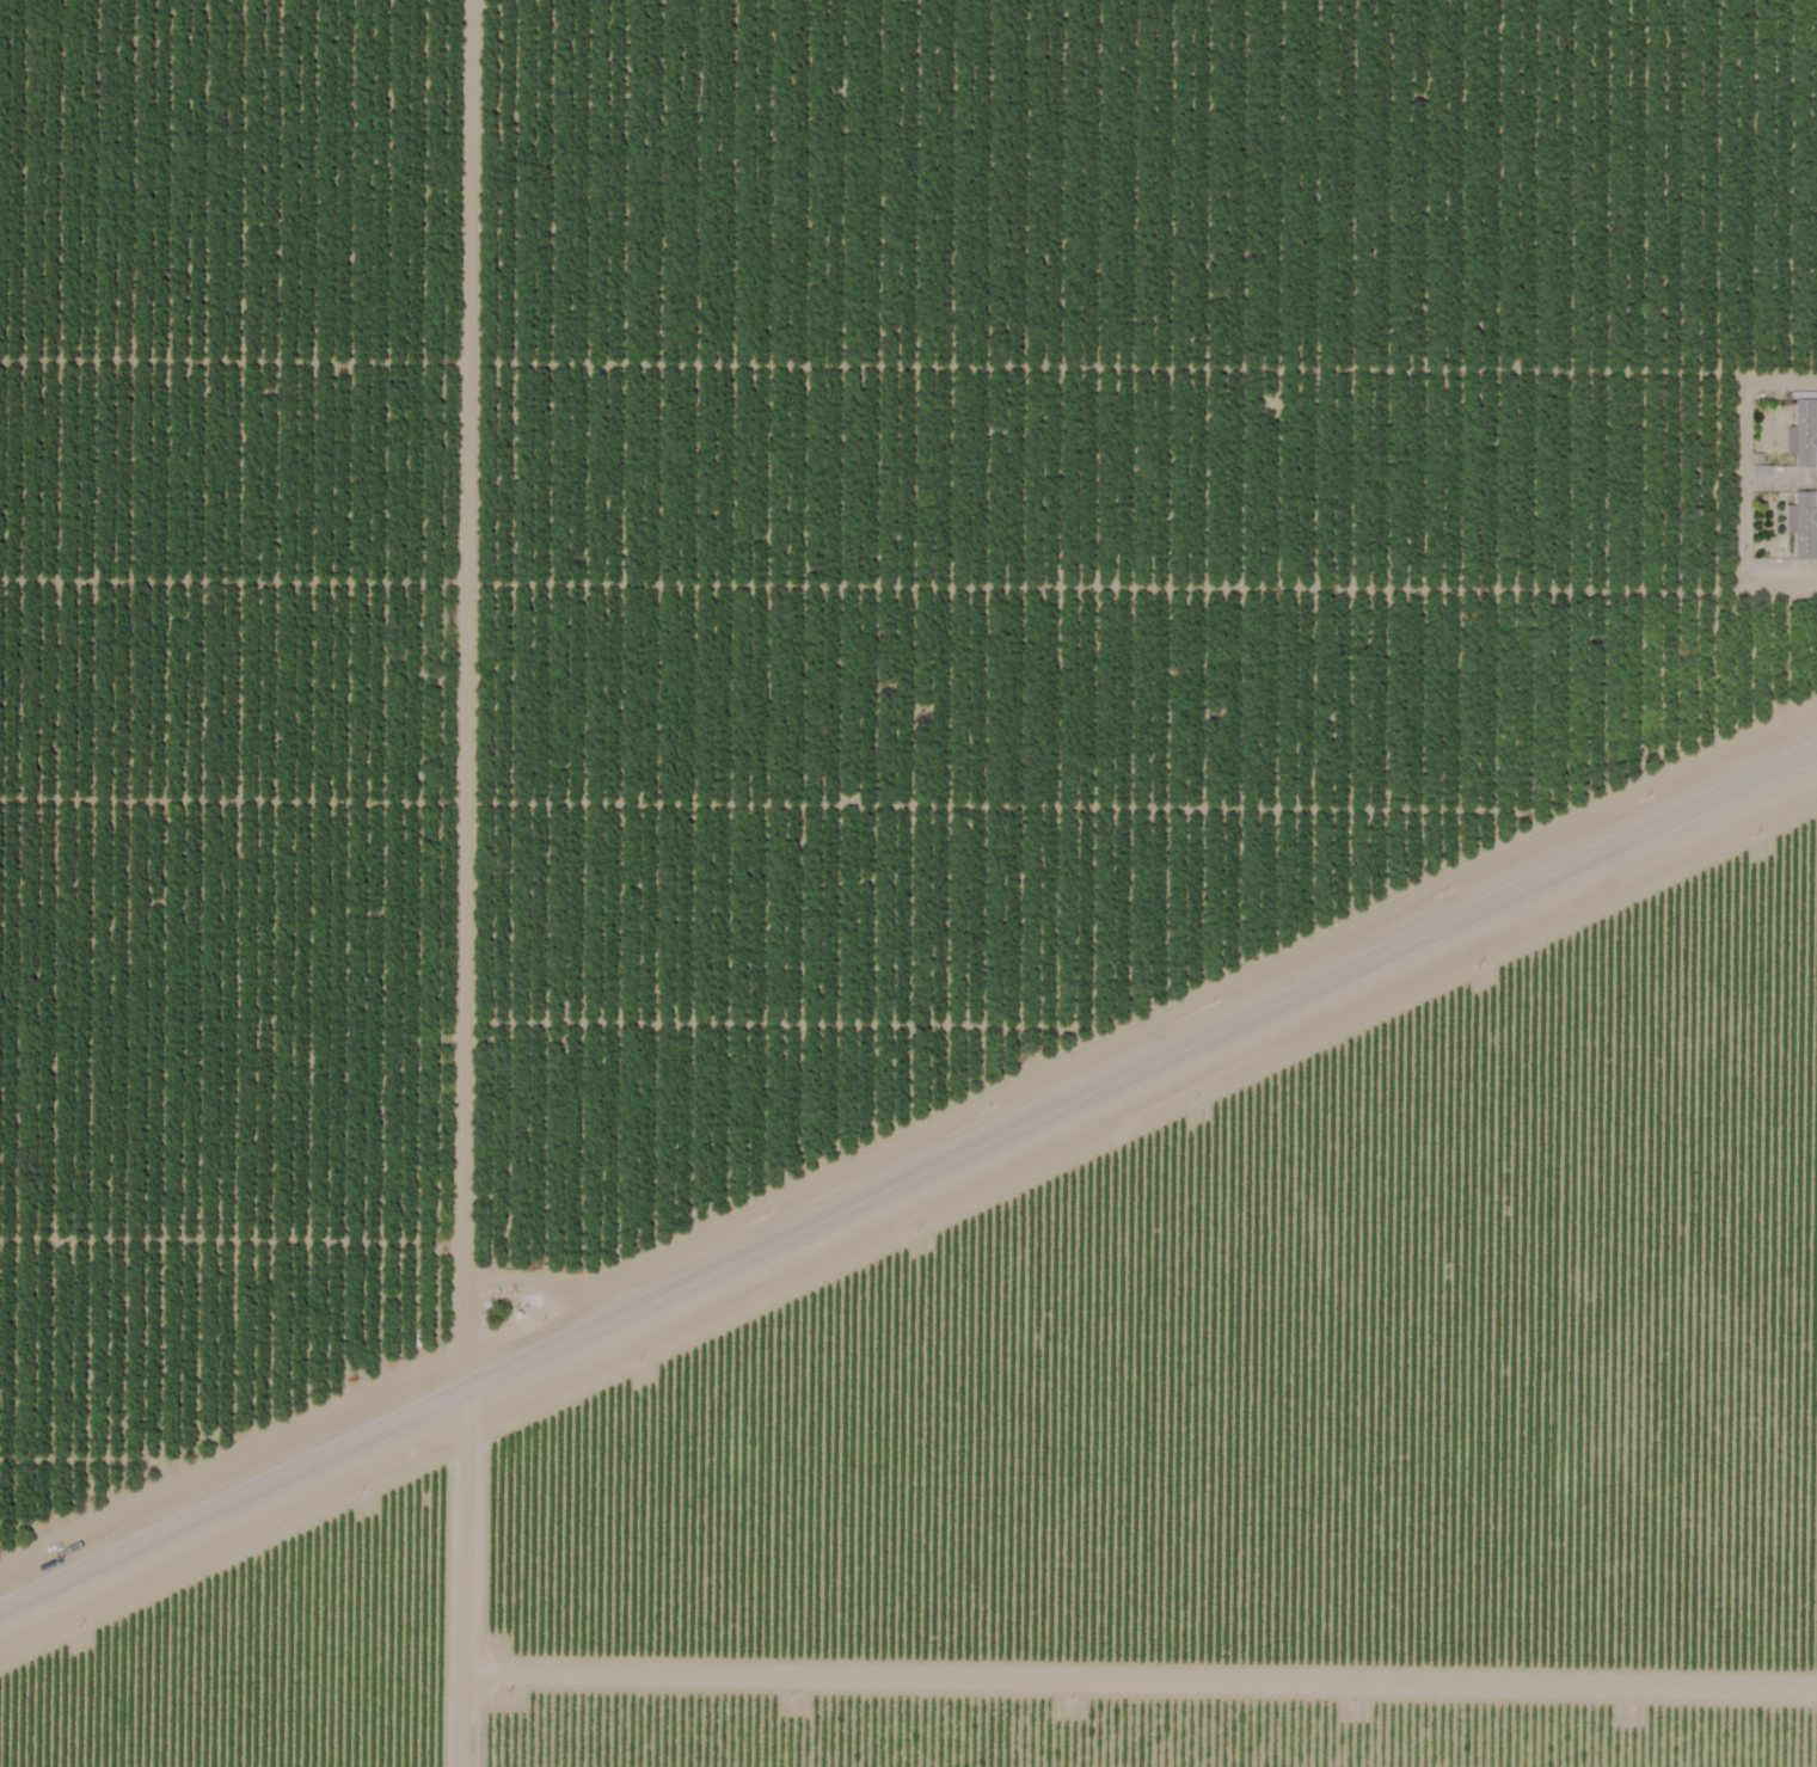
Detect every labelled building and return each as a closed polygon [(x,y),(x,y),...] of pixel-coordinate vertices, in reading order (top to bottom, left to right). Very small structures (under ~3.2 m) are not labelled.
[(1815,429),(1816,429),(1816,448),(1812,449),(1812,465),(1792,465),(1792,397),(1815,397),(1815,429)] [(1812,505),(1816,505),(1816,526),(1813,526),(1813,558),(1791,557),(1792,490),(1812,490),(1812,505)]
